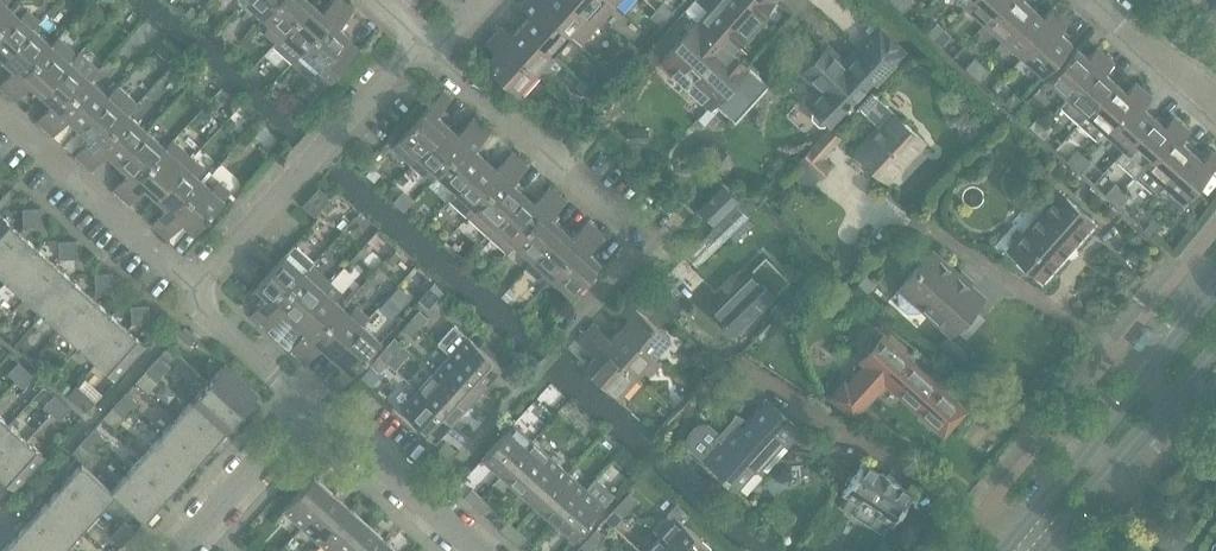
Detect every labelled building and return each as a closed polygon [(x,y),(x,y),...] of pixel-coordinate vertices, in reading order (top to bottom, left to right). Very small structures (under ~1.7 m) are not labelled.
[(16,8),(9,2),(11,0),(0,0),(0,26),(16,8)] [(127,0),(113,0),(108,6),(116,12),(127,0)] [(282,0),(247,0),(245,3),(264,20),(282,0)] [(314,3),(310,0),(282,0),(264,20),(270,26),(265,33),(275,42),(277,44),(314,3)] [(347,4),(343,0),(333,0),(323,12),(314,3),(277,44),(275,42),(273,44),(294,63),(347,4)] [(519,7),(530,17),(520,27),(553,57),(570,37),(529,0),(525,0),(519,7)] [(570,37),(578,45),(596,25),(567,0),(529,0),(570,37)] [(596,25),(613,6),(605,0),(567,0),(596,25)] [(660,61),(709,107),(713,102),(747,66),(730,50),(774,0),(716,0),(660,61)] [(897,5),(903,11),(913,1),(912,0),(901,0),(897,5)] [(1006,0),(970,0),(965,6),(985,23),(1006,0)] [(1033,8),(1023,0),(1006,0),(985,23),(1004,41),(1033,8)] [(655,10),(666,20),(674,12),(663,2),(655,10)] [(193,19),(200,11),(193,4),(186,12),(193,19)] [(312,79),(314,77),(327,89),(361,51),(350,41),(352,38),(341,29),(356,12),(347,4),(294,63),(312,79)] [(41,19),(29,8),(23,15),(16,8),(0,26),(0,55),(4,59),(41,19)] [(1023,58),(1061,16),(1052,8),(1043,18),(1033,8),(1004,41),(1023,58)] [(662,25),(666,20),(655,10),(651,15),(662,25)] [(1061,16),(1023,58),(1043,76),(1071,44),(1060,34),(1069,23),(1061,16)] [(53,42),(36,26),(42,19),(41,19),(4,59),(15,69),(0,85),(0,86),(8,93),(54,43),(53,42)] [(935,40),(944,29),(937,22),(927,33),(935,40)] [(805,100),(814,109),(812,112),(812,117),(819,123),(824,123),(826,121),(830,125),(873,80),(878,85),(910,52),(880,23),(846,58),(828,41),(800,71),(817,87),(805,100)] [(501,27),(492,36),(536,76),(553,57),(520,27),(512,37),(501,27)] [(944,29),(935,40),(941,45),(951,35),(944,29)] [(42,94),(79,53),(60,35),(53,42),(54,43),(8,93),(17,101),(32,84),(42,94)] [(492,36),(485,45),(496,54),(485,66),(518,96),(536,76),(492,36)] [(621,48),(632,58),(640,49),(629,39),(621,48)] [(628,63),(632,58),(621,48),(617,53),(628,63)] [(1068,98),(1105,56),(1097,49),(1088,59),(1076,48),(1047,80),(1068,98)] [(92,78),(101,68),(82,50),(79,53),(42,94),(53,103),(37,120),(47,128),(92,78)] [(1080,122),(1115,83),(1105,74),(1114,64),(1105,56),(1068,98),(1061,105),(1080,122)] [(973,75),(983,64),(975,57),(965,68),(973,75)] [(983,64),(973,75),(979,80),(989,69),(983,64)] [(747,66),(713,102),(735,121),(775,76),(765,67),(758,76),(747,66)] [(111,95),(109,94),(92,78),(47,128),(54,135),(70,119),(80,129),(111,95)] [(586,87),(597,96),(605,87),(594,78),(586,87)] [(1106,132),(1143,90),(1135,83),(1126,93),(1115,83),(1080,122),(1099,140),(1106,132)] [(130,112),(129,111),(138,102),(118,84),(109,94),(111,95),(80,129),(90,138),(75,154),(85,163),(130,112)] [(593,101),(597,96),(586,87),(582,92),(593,101)] [(1125,149),(1154,118),(1143,109),(1152,99),(1143,90),(1106,132),(1125,149)] [(412,166),(448,126),(438,117),(453,100),(443,91),(398,141),(406,148),(399,155),(412,166)] [(1013,93),(1004,103),(1011,109),(1020,99),(1013,93)] [(873,94),(860,108),(879,125),(854,151),(887,181),(924,141),(873,94)] [(301,116),(309,106),(299,97),(291,107),(301,116)] [(118,163),(149,130),(130,112),(85,163),(92,170),(107,153),(118,163)] [(1036,132),(1046,122),(1039,116),(1029,126),(1036,132)] [(1136,176),(1181,125),(1173,118),(1164,127),(1154,118),(1125,149),(1117,159),(1136,176)] [(437,177),(482,127),(473,119),(458,135),(448,126),(412,166),(424,177),(430,170),(437,177)] [(1036,132),(1043,139),(1053,128),(1046,122),(1036,132)] [(554,124),(548,130),(558,139),(564,133),(554,124)] [(1155,193),(1164,184),(1192,153),(1181,143),(1190,133),(1181,125),(1136,176),(1155,193)] [(449,201),(486,160),(476,152),(491,135),(482,127),(437,177),(455,193),(449,200),(449,201)] [(632,128),(632,140),(646,140),(646,128),(632,128)] [(822,159),(841,138),(830,128),(800,161),(821,180),(832,167),(822,159)] [(122,197),(174,140),(173,139),(167,146),(149,130),(118,163),(128,172),(113,189),(122,197)] [(156,197),(193,157),(174,140),(122,197),(130,204),(145,188),(156,197)] [(1075,166),(1085,156),(1077,149),(1068,159),(1075,166)] [(1164,184),(1183,201),(1215,165),(1215,156),(1212,152),(1203,162),(1192,153),(1164,184)] [(469,218),(520,161),(511,153),(497,170),(486,160),(449,201),(469,218)] [(1085,156),(1075,166),(1082,172),(1091,161),(1085,156)] [(160,231),(206,181),(198,175),(205,168),(193,157),(156,197),(166,206),(151,223),(160,231)] [(488,235),(524,194),(514,185),(529,169),(520,161),(469,218),(488,235)] [(206,181),(160,231),(169,239),(184,222),(196,233),(232,192),(220,181),(214,189),(206,181)] [(1114,200),(1123,190),(1115,183),(1106,193),(1114,200)] [(1089,191),(1081,184),(1074,193),(1082,200),(1089,191)] [(724,185),(699,210),(715,227),(738,203),(739,201),(724,185)] [(320,187),(304,205),(315,215),(332,197),(320,187)] [(513,245),(558,195),(549,187),(535,204),(524,194),(488,235),(506,251),(512,244),(513,245)] [(1123,190),(1114,200),(1120,205),(1129,195),(1123,190)] [(526,269),(563,229),(553,220),(567,203),(558,195),(513,245),(532,262),(526,268),(526,269)] [(1041,279),(1092,221),(1066,198),(1054,212),(1048,206),(1033,223),(1028,223),(1022,230),(1022,234),(1009,250),(1041,279)] [(750,214),(738,203),(715,227),(689,256),(701,267),(750,214)] [(24,227),(42,226),(42,209),(38,210),(24,225),(24,227)] [(24,210),(24,225),(38,210),(24,210)] [(19,231),(2,215),(0,217),(0,253),(19,231)] [(352,222),(344,215),(336,223),(344,230),(352,222)] [(1144,229),(1151,235),(1160,225),(1154,219),(1144,229)] [(552,279),(596,230),(588,222),(573,238),(563,229),(526,269),(538,280),(545,273),(552,279)] [(596,230),(552,279),(571,297),(601,263),(590,253),(605,237),(596,230)] [(39,248),(19,231),(0,253),(0,276),(7,282),(39,248)] [(61,260),(79,259),(78,241),(75,241),(61,257),(61,260)] [(61,242),(61,257),(75,241),(61,242)] [(313,265),(312,264),(314,261),(295,244),(286,254),(256,288),(267,298),(252,315),(260,322),(313,265)] [(24,298),(55,263),(39,248),(7,282),(24,298)] [(962,269),(956,275),(931,252),(900,287),(901,288),(898,291),(899,303),(908,311),(919,311),(922,307),(951,333),(982,299),(968,286),(975,280),(962,269)] [(42,314),(73,280),(55,263),(24,298),(42,314)] [(294,323),(332,281),(313,265),(260,322),(269,330),(284,314),(294,323)] [(775,294),(772,291),(783,281),(770,268),(759,278),(752,271),(712,310),(735,333),(775,294)] [(96,274),(97,289),(111,273),(96,274)] [(97,292),(114,291),(113,273),(111,273),(97,289),(97,292)] [(877,282),(867,273),(858,284),(868,293),(877,282)] [(60,330),(91,296),(73,280),(42,314),(60,330)] [(297,356),(343,306),(337,300),(344,292),(332,281),(294,323),(305,332),(289,349),(297,356)] [(671,319),(685,305),(660,281),(646,294),(671,319)] [(667,318),(657,308),(631,286),(614,305),(629,319),(620,328),(653,356),(654,357),(672,336),(660,325),(667,318)] [(398,287),(389,297),(401,308),(410,298),(398,287)] [(503,296),(510,301),(517,293),(511,287),(503,296)] [(77,346),(109,312),(91,296),(60,330),(77,346)] [(370,316),(350,298),(343,306),(297,356),(306,364),(322,346),(333,356),(370,316)] [(133,324),(151,323),(150,306),(148,306),(133,322),(133,324)] [(133,307),(133,322),(148,306),(133,307)] [(409,320),(419,329),(429,319),(419,310),(409,320)] [(97,363),(128,329),(109,312),(77,346),(97,363)] [(328,383),(337,391),(383,341),(365,325),(372,318),(370,316),(333,356),(332,357),(343,367),(328,383)] [(412,337),(419,329),(409,320),(402,328),(412,337)] [(653,356),(620,328),(611,339),(594,324),(587,332),(637,376),(643,369),(649,375),(660,363),(653,357),(654,357),(653,356)] [(1147,327),(1134,344),(1139,348),(1153,331),(1147,327)] [(195,338),(185,328),(184,328),(178,335),(189,345),(195,338)] [(116,381),(147,346),(128,329),(97,363),(116,381)] [(618,397),(637,376),(587,332),(578,341),(595,356),(585,367),(618,397)] [(948,334),(940,343),(955,356),(963,347),(948,334)] [(449,356),(484,387),(502,367),(468,335),(449,356)] [(378,356),(387,364),(404,345),(395,336),(378,356)] [(843,381),(830,396),(853,416),(884,382),(891,388),(912,406),(943,433),(965,409),(886,340),(847,384),(843,381)] [(153,364),(163,373),(170,365),(160,356),(153,364)] [(379,373),(387,364),(378,356),(370,364),(379,373)] [(468,405),(484,387),(449,356),(433,373),(468,405)] [(18,382),(29,370),(18,361),(8,372),(18,382)] [(210,381),(245,412),(261,395),(226,363),(210,381)] [(157,380),(163,373),(153,364),(147,371),(157,380)] [(29,370),(18,382),(24,387),(35,375),(29,370)] [(452,422),(468,405),(433,373),(417,391),(452,422)] [(740,398),(748,379),(736,374),(728,393),(740,398)] [(229,430),(245,412),(210,381),(194,399),(229,430)] [(86,395),(76,386),(67,395),(78,405),(87,412),(95,403),(86,395)] [(435,441),(452,422),(417,391),(400,409),(435,441)] [(120,400),(131,409),(138,401),(128,392),(120,400)] [(51,413),(62,402),(54,395),(43,406),(51,413)] [(213,447),(229,430),(194,399),(178,417),(213,447)] [(124,416),(131,409),(120,400),(114,407),(124,416)] [(686,443),(687,445),(737,489),(754,470),(761,476),(801,432),(765,400),(741,426),(735,420),(731,425),(728,422),(720,431),(708,421),(704,421),(702,421),(696,423),(692,427),(688,432),(687,438),(686,443)] [(62,402),(51,413),(59,420),(69,409),(62,402)] [(8,424),(0,416),(0,433),(8,424)] [(197,465),(213,447),(178,417),(161,435),(197,465)] [(26,440),(8,424),(0,433),(0,469),(26,440)] [(500,475),(532,440),(513,424),(482,458),(500,475)] [(105,439),(94,429),(93,429),(88,435),(99,445),(105,439)] [(91,454),(99,445),(88,435),(80,444),(91,454)] [(181,483),(197,465),(161,435),(145,452),(181,483)] [(16,492),(47,459),(26,440),(0,469),(0,478),(16,492)] [(550,457),(532,440),(500,475),(518,491),(550,457)] [(165,501),(181,483),(145,452),(129,470),(165,501)] [(550,457),(518,491),(536,507),(567,472),(550,457)] [(830,457),(825,467),(842,477),(848,467),(830,457)] [(863,462),(836,503),(886,536),(912,496),(913,494),(912,493),(900,485),(901,484),(883,472),(882,474),(863,462)] [(117,495),(111,490),(83,465),(68,481),(101,513),(116,496),(117,495)] [(145,523),(165,501),(129,470),(111,490),(117,495),(116,496),(145,523)] [(554,524),(586,489),(567,472),(536,507),(554,524)] [(300,526),(330,493),(313,476),(282,510),(300,526)] [(574,541),(616,494),(597,477),(586,489),(554,524),(574,541)] [(85,531),(101,513),(68,481),(51,501),(85,531)] [(472,507),(481,497),(472,490),(463,499),(472,507)] [(319,543),(349,509),(330,493),(300,526),(319,543)] [(621,502),(630,510),(638,501),(629,493),(621,502)] [(481,497),(472,507),(482,516),(490,506),(481,497)] [(69,548),(85,531),(51,501),(35,518),(69,548)] [(622,519),(630,510),(621,502),(612,511),(622,519)] [(679,517),(684,510),(676,503),(653,528),(661,536),(660,537),(676,550),(709,550),(713,548),(679,517)] [(368,526),(349,509),(319,543),(328,550),(345,550),(368,526)] [(69,548),(35,518),(19,536),(35,550),(67,550),(69,548)] [(118,528),(129,538),(135,532),(124,521),(118,528)] [(508,538),(516,529),(508,522),(500,531),(508,538)] [(385,542),(368,526),(345,550),(377,550),(385,542)] [(588,537),(597,545),(606,535),(597,527),(588,537)] [(121,546),(129,538),(118,528),(110,536),(121,546)] [(516,529),(508,538),(518,547),(526,538),(516,529)] [(19,536),(5,550),(35,550),(19,536)] [(597,545),(588,537),(581,545),(588,550),(592,550),(597,545)] [(660,537),(647,550),(676,550),(660,537)] [(385,542),(377,550),(396,550),(385,542)]
